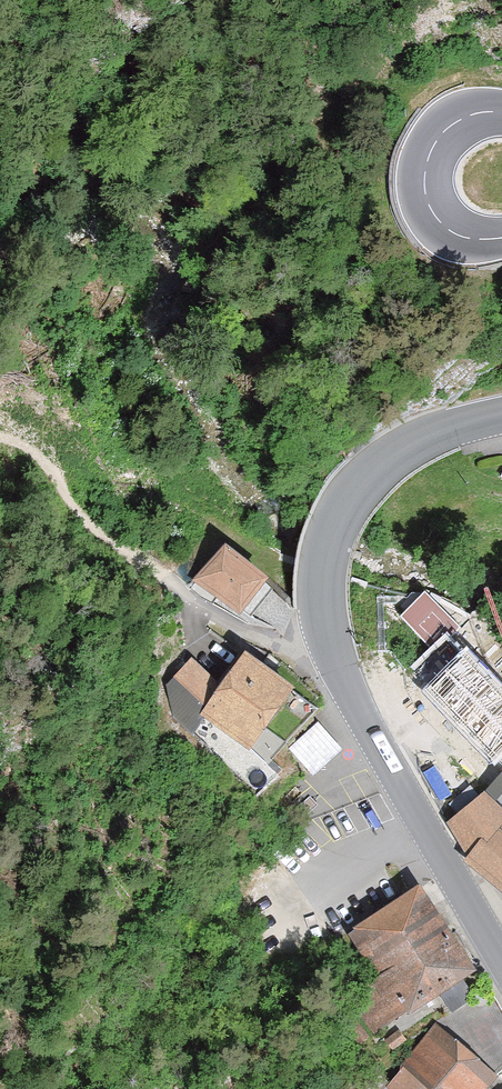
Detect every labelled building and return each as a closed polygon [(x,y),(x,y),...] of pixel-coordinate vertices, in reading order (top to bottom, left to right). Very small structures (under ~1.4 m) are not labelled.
[(201,579),(240,609),(263,579),(224,549),(201,579)] [(469,613),(460,622),(430,592),(401,620),(430,650),(405,675),(500,772),(501,774),(501,647),(469,613)] [(294,736),(318,709),(244,653),(220,684),(191,659),(166,685),(176,720),(192,733),(206,716),(248,750),(273,719),(294,736)] [(289,749),(314,775),(339,751),(314,725),(289,749)] [(501,892),(501,774),(500,772),(449,823),(471,861),(501,892)] [(476,969),(419,885),(349,933),(380,979),(351,998),(374,1033),(437,991),(450,1011),(473,995),(461,979),(476,969)] [(493,994),(440,1027),(437,1023),(400,1064),(404,1069),(386,1088),(484,1088),(501,1070),(501,1011),(493,994)]
